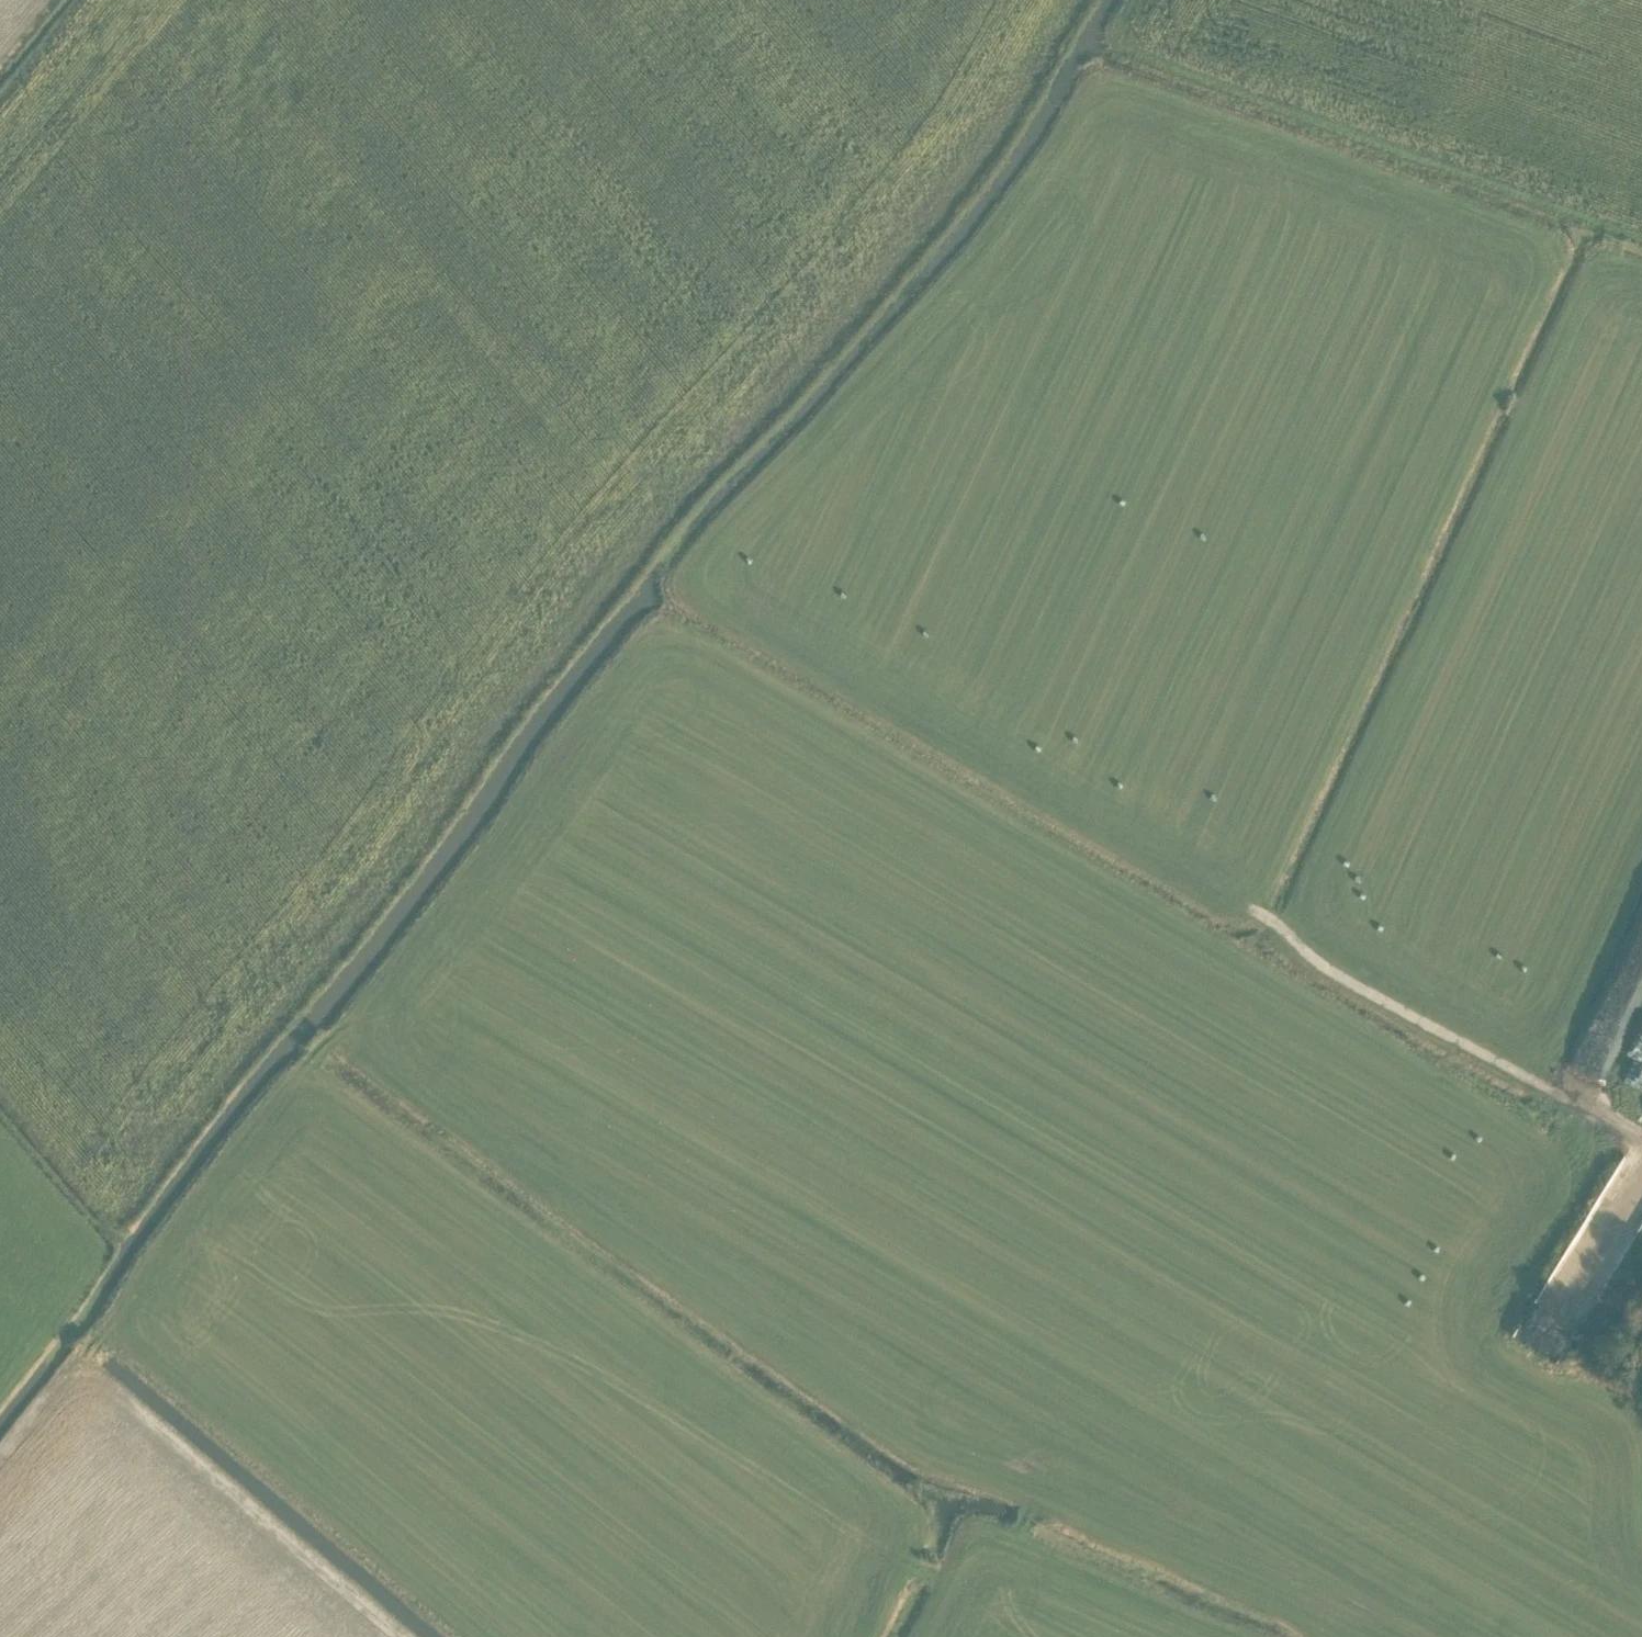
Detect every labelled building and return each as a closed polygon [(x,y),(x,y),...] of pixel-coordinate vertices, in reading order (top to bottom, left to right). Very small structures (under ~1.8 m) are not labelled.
[(1641,1012),(1641,970),(1611,960),(1598,998),(1641,1012)] [(1579,1042),(1572,1069),(1614,1080),(1628,1024),(1592,1015),(1584,1043),(1579,1042)] [(1555,1303),(1528,1342),(1564,1366),(1590,1328),(1555,1303)]
